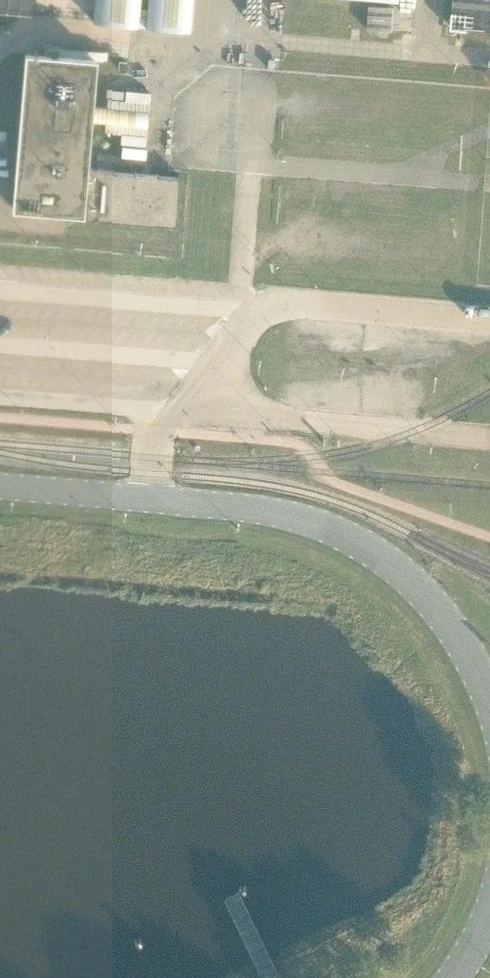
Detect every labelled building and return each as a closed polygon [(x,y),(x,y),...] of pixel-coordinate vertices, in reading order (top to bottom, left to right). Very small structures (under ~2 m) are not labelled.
[(30,11),(31,0),(0,0),(0,8),(30,11)] [(93,21),(138,25),(140,0),(94,0),(93,21)] [(145,25),(190,29),(193,0),(147,0),(145,25)] [(453,20),(489,23),(489,0),(455,0),(453,20)] [(368,27),(392,29),(394,6),(370,4),(368,27)] [(26,58),(13,207),(41,210),(41,216),(53,217),(53,212),(83,215),(85,193),(88,193),(86,217),(175,224),(179,175),(88,168),(91,120),(106,121),(106,130),(147,133),(149,100),(148,100),(126,98),(108,97),(107,105),(92,104),(95,63),(96,56),(58,53),(59,47),(46,46),(39,45),(38,51),(27,50),(26,58)] [(118,69),(125,69),(126,60),(118,60),(118,69)] [(125,89),(124,98),(126,98),(148,100),(149,91),(125,89)] [(120,142),(144,144),(145,134),(121,132),(120,142)] [(120,155),(145,157),(146,147),(121,145),(120,155)]
